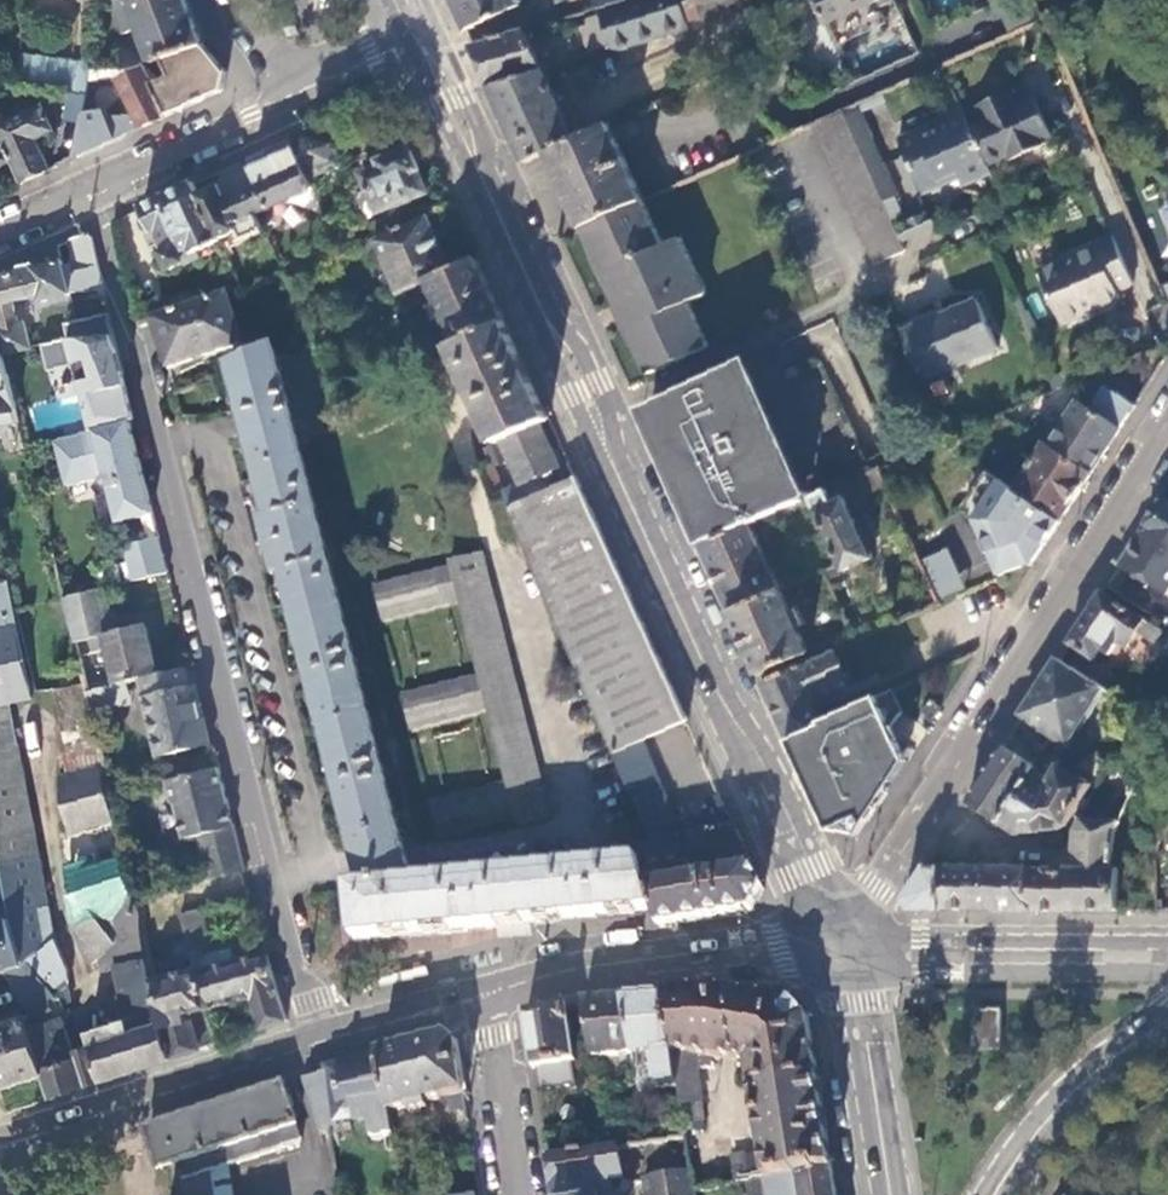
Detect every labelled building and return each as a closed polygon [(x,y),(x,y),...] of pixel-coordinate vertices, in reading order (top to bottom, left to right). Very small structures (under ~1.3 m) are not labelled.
[(96,0),(84,0),(82,29),(95,30),(96,5),(96,0)] [(93,55),(92,66),(143,64),(151,61),(152,64),(163,60),(202,44),(186,1),(186,0),(129,0),(130,4),(116,9),(123,33),(139,27),(149,55),(129,54),(94,50),(93,55)] [(116,9),(130,4),(129,0),(115,0),(116,9)] [(455,6),(466,31),(522,8),(518,0),(452,0),(455,6)] [(635,0),(594,0),(598,11),(635,0)] [(598,11),(601,20),(609,47),(610,53),(689,31),(687,25),(770,0),(635,0),(598,11)] [(828,26),(877,4),(875,0),(817,0),(828,26)] [(609,47),(601,20),(579,26),(587,53),(609,47)] [(94,49),(95,30),(82,29),(80,48),(94,49)] [(544,75),(550,73),(546,65),(541,66),(525,33),(474,49),(485,73),(493,91),(544,75)] [(226,73),(202,44),(163,60),(170,77),(153,83),(167,115),(192,104),(223,90),(226,73)] [(93,55),(21,53),(19,84),(70,91),(87,93),(90,80),(92,66),(93,55)] [(143,64),(92,66),(90,80),(120,77),(136,114),(108,115),(107,108),(84,113),(83,123),(78,156),(117,138),(167,115),(153,83),(146,66),(144,67),(143,64)] [(549,155),(575,143),(568,127),(544,75),(493,91),(507,121),(519,147),(527,165),(549,155)] [(87,93),(70,91),(65,121),(83,123),(84,113),(87,93)] [(984,123),(972,128),(989,168),(1011,159),(1012,161),(1051,145),(1050,141),(1056,138),(1039,100),(1024,106),(1018,91),(978,108),(984,123)] [(0,111),(0,133),(13,161),(23,182),(34,177),(51,170),(36,139),(54,131),(43,106),(6,123),(1,111),(0,111)] [(899,193),(860,106),(844,113),(884,200),(899,193)] [(844,113),(812,127),(875,267),(908,252),(884,200),(844,113)] [(972,128),(966,114),(901,142),(923,192),(963,174),(966,182),(991,171),(989,168),(972,128)] [(633,181),(609,129),(608,128),(575,143),(549,155),(572,204),(584,231),(643,203),(633,181)] [(306,132),(289,139),(309,180),(340,165),(340,149),(340,142),(315,136),(306,132)] [(13,161),(0,133),(0,167),(13,161)] [(309,180),(289,139),(267,149),(247,158),(259,185),(270,209),(313,190),(309,180)] [(365,174),(381,213),(427,192),(417,171),(419,170),(410,150),(382,161),(383,166),(365,174)] [(197,194),(192,184),(166,195),(142,207),(153,233),(159,231),(168,250),(164,251),(162,254),(169,270),(184,263),(184,264),(199,257),(197,251),(219,241),(218,240),(197,194)] [(259,215),(270,209),(259,185),(226,199),(219,184),(197,194),(218,240),(239,230),(244,241),(267,232),(259,215)] [(663,247),(643,203),(584,231),(596,257),(601,255),(609,273),(604,275),(619,307),(624,305),(643,347),(638,349),(650,376),(710,349),(690,305),(706,297),(680,240),(663,247)] [(430,279),(453,269),(428,215),(376,238),(400,293),(414,287),(430,279)] [(0,273),(0,339),(3,350),(4,355),(29,348),(22,321),(17,322),(13,301),(39,295),(41,300),(82,290),(104,290),(91,237),(85,234),(32,258),(0,273)] [(1117,293),(1133,286),(1112,238),(1097,244),(1097,246),(1038,271),(1061,324),(1120,300),(1117,293)] [(490,290),(476,259),(453,269),(430,279),(436,293),(440,302),(433,305),(439,319),(446,316),(458,341),(504,321),(490,290)] [(240,288),(233,272),(232,269),(198,285),(206,303),(240,288)] [(430,279),(414,287),(420,300),(436,293),(430,279)] [(243,345),(226,297),(154,322),(158,335),(169,369),(243,345)] [(978,302),(904,333),(925,383),(998,351),(978,302)] [(129,396),(109,314),(88,319),(65,324),(69,339),(42,345),(49,372),(76,365),(80,383),(79,383),(81,392),(89,424),(90,431),(129,421),(135,420),(129,396)] [(524,364),(504,321),(458,341),(450,345),(494,443),(539,423),(549,419),(524,364)] [(3,350),(0,350),(0,409),(16,405),(4,355),(3,350)] [(291,404),(277,352),(231,373),(243,420),(269,523),(264,524),(269,548),(278,582),(284,581),(308,676),(322,732),(351,844),(400,833),(292,411),(291,404)] [(713,543),(751,526),(803,502),(741,365),(651,407),(713,543)] [(1106,451),(1134,407),(1104,388),(1088,411),(1075,403),(1046,448),(1090,476),(1106,451)] [(149,498),(129,421),(90,431),(53,441),(64,486),(102,476),(114,524),(153,514),(149,498)] [(502,491),(509,506),(550,488),(544,473),(558,466),(539,423),(494,443),(485,447),(486,453),(490,464),(508,457),(520,484),(502,491)] [(1046,448),(1044,446),(1014,493),(1060,523),(1071,505),(1090,476),(1046,448)] [(884,484),(877,469),(827,491),(834,506),(845,501),(884,484)] [(1046,543),(1060,523),(1014,493),(985,475),(967,506),(998,576),(1021,566),(1031,565),(1046,543)] [(509,506),(524,543),(525,544),(613,753),(641,740),(686,719),(678,703),(669,682),(633,604),(576,477),(550,488),(509,506)] [(834,506),(827,491),(809,500),(843,574),(872,561),(845,501),(834,506)] [(1159,503),(1144,526),(1148,529),(1144,536),(1140,532),(1126,554),(1118,567),(1163,597),(1167,590),(1167,508),(1159,503)] [(781,594),(751,526),(713,543),(702,548),(714,576),(733,616),(781,594)] [(125,563),(131,583),(169,574),(160,539),(122,548),(125,563)] [(948,551),(919,564),(937,603),(966,591),(948,551)] [(551,816),(485,554),(451,562),(453,568),(461,601),(480,676),(489,710),(508,784),(516,817),(518,825),(551,816)] [(125,563),(97,570),(102,589),(131,583),(125,563)] [(461,601),(453,568),(376,588),(384,620),(461,601)] [(8,703),(31,698),(16,626),(18,626),(14,609),(7,582),(0,584),(0,704),(8,703)] [(102,589),(64,597),(75,641),(103,635),(115,684),(123,682),(138,678),(157,674),(145,625),(114,632),(102,589)] [(1101,593),(1081,624),(1067,646),(1092,661),(1100,649),(1108,654),(1117,641),(1128,647),(1136,634),(1153,644),(1149,651),(1165,660),(1167,656),(1167,628),(1164,626),(1161,631),(1101,593)] [(791,615),(781,594),(733,616),(748,649),(760,677),(763,676),(809,655),(798,630),(804,627),(798,612),(791,615)] [(851,687),(834,653),(766,684),(764,685),(790,742),(822,727),(812,705),(851,687)] [(1099,689),(1057,662),(1033,699),(1022,716),(1064,743),(1099,689)] [(184,668),(157,674),(138,678),(155,757),(208,745),(195,687),(189,688),(184,668)] [(411,728),(489,710),(480,676),(403,695),(411,728)] [(1099,689),(1123,705),(1131,692),(1108,677),(1099,689)] [(129,705),(123,682),(115,684),(87,690),(91,711),(92,713),(129,705)] [(87,690),(85,684),(54,691),(60,723),(93,716),(92,713),(91,711),(87,690)] [(893,730),(903,714),(879,700),(822,727),(790,742),(804,772),(833,836),(863,839),(908,764),(899,744),(893,730)] [(0,704),(0,869),(7,903),(18,933),(48,926),(8,703),(0,704)] [(93,716),(60,723),(63,739),(96,732),(93,716)] [(66,754),(99,748),(96,732),(63,739),(66,754)] [(1038,757),(1008,738),(994,760),(966,803),(1001,825),(1028,782),(1035,770),(1032,768),(1038,757)] [(641,740),(613,753),(646,833),(652,846),(639,849),(643,863),(656,911),(661,927),(703,920),(751,911),(763,888),(736,830),(713,834),(686,839),(641,740)] [(133,895),(99,748),(66,754),(63,754),(67,777),(57,779),(69,838),(59,840),(74,922),(133,895)] [(1167,785),(1167,762),(1164,761),(1159,783),(1167,785)] [(226,797),(219,768),(167,781),(182,842),(197,838),(234,829),(226,797)] [(1065,829),(1072,817),(1090,790),(1060,771),(1051,784),(1045,779),(1039,789),(1028,782),(1001,825),(1009,829),(1016,834),(1065,829)] [(438,835),(516,817),(508,784),(430,804),(436,824),(438,835)] [(1067,912),(1115,912),(1115,868),(1110,868),(1110,837),(1119,823),(1080,823),(1071,833),(1071,846),(1071,863),(1056,864),(1055,869),(1029,868),(1030,912),(1067,912)] [(234,829),(197,838),(208,882),(245,873),(234,829)] [(400,833),(351,844),(353,851),(355,861),(363,891),(413,886),(412,879),(406,858),(400,833)] [(656,911),(643,863),(608,866),(607,856),(589,858),(590,868),(495,877),(493,866),(475,868),(475,879),(413,886),(363,891),(351,892),(357,942),(552,922),(656,911)] [(1003,912),(1030,912),(1029,868),(925,868),(903,901),(908,912),(932,912),(1003,912)] [(133,899),(133,895),(74,922),(69,924),(91,965),(99,956),(108,947),(113,969),(118,989),(108,991),(115,1025),(88,1034),(91,1047),(88,1048),(100,1083),(139,1070),(171,1059),(153,979),(138,913),(133,899)] [(7,903),(0,906),(0,971),(1,971),(31,1017),(37,1027),(58,998),(29,964),(18,933),(7,903)] [(180,916),(192,971),(204,1008),(251,995),(263,1028),(286,1020),(278,998),(262,939),(251,942),(254,954),(223,963),(219,951),(209,953),(199,912),(180,916)] [(67,970),(48,926),(18,933),(29,964),(58,998),(57,993),(68,984),(67,970)] [(108,947),(99,956),(102,971),(113,969),(108,947)] [(192,971),(153,979),(171,1059),(191,1052),(217,1044),(204,1008),(192,971)] [(734,1031),(732,992),(719,990),(699,992),(666,994),(672,1029),(734,1031)] [(753,996),(732,992),(734,1031),(735,1061),(748,1064),(809,1018),(792,1001),(753,996)] [(672,1029),(666,994),(642,996),(626,997),(635,1050),(641,1086),(680,1085),(672,1029)] [(635,1050),(626,997),(606,999),(586,1001),(594,1056),(635,1050)] [(100,1083),(88,1048),(77,1052),(73,1054),(57,1007),(63,1004),(58,998),(37,1027),(29,1030),(28,1030),(43,1075),(52,1099),(85,1088),(100,1083)] [(578,1064),(568,1004),(549,1009),(526,1014),(538,1089),(577,1084),(574,1064),(578,1064)] [(1002,1008),(976,1008),(976,1050),(1002,1050),(1002,1008)] [(818,1076),(809,1018),(748,1064),(751,1085),(818,1076)] [(29,1030),(26,1021),(0,1029),(0,1089),(43,1075),(28,1030),(29,1030)] [(735,1061),(734,1031),(672,1029),(680,1085),(686,1123),(705,1120),(699,1067),(709,1066),(710,1056),(735,1061)] [(395,1052),(383,1055),(392,1110),(411,1106),(413,1112),(430,1108),(429,1101),(466,1092),(458,1043),(448,1037),(414,1047),(395,1052)] [(392,1110),(383,1055),(360,1061),(332,1068),(339,1120),(383,1113),(385,1120),(393,1120),(392,1110)] [(819,1083),(818,1076),(751,1085),(763,1154),(767,1179),(833,1168),(826,1120),(819,1083)] [(148,1131),(160,1168),(177,1163),(182,1194),(216,1194),(212,1170),(301,1141),(283,1087),(148,1131)] [(450,1110),(469,1109),(467,1098),(448,1100),(450,1110)] [(619,1148),(549,1159),(553,1185),(555,1194),(596,1194),(594,1181),(624,1178),(619,1148)] [(767,1179),(763,1154),(747,1157),(746,1153),(734,1156),(735,1159),(738,1185),(746,1183),(767,1179)] [(212,1170),(216,1194),(235,1194),(230,1165),(212,1170)] [(748,1194),(837,1194),(833,1168),(767,1179),(746,1183),(748,1194)] [(693,1172),(645,1181),(648,1194),(697,1194),(693,1172)]
